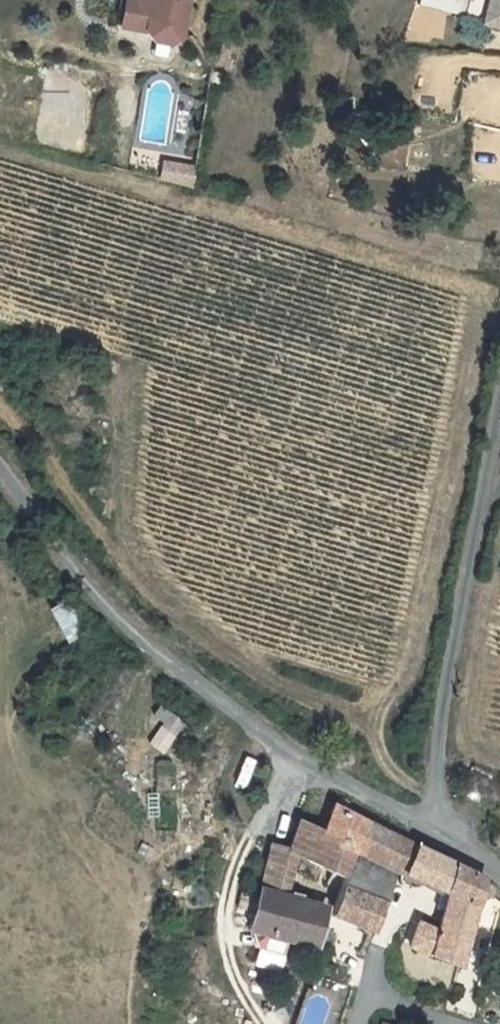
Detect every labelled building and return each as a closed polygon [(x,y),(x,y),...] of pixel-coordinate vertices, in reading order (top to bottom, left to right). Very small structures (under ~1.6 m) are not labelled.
[(116,26),(145,31),(152,41),(170,44),(179,37),(186,0),(120,0),(116,26)] [(465,0),(423,0),(421,7),(461,17),(465,0)] [(461,17),(487,25),(499,28),(499,0),(465,0),(461,17)] [(461,177),(499,183),(499,73),(477,70),(461,177)] [(164,164),(160,180),(191,188),(194,172),(164,164)] [(147,741),(166,751),(183,718),(163,708),(147,741)] [(487,773),(473,765),(458,793),(487,808),(494,812),(499,801),(499,779),(487,773)] [(367,822),(336,807),(324,830),(359,846),(367,822)] [(359,846),(324,830),(301,820),(288,846),(286,850),(300,857),(347,879),(356,852),(359,846)] [(433,855),(367,822),(359,846),(356,852),(400,873),(422,883),(433,855)] [(286,850),(288,846),(270,842),(247,930),(256,952),(284,960),(290,941),(316,947),(326,907),(289,899),(300,857),(286,850)] [(400,873),(356,852),(347,879),(344,887),(383,903),(400,873)] [(493,900),(497,888),(488,880),(433,855),(422,883),(442,892),(437,909),(444,912),(438,932),(417,923),(408,946),(460,966),(480,896),(487,898),(493,900)] [(383,903),(344,887),(333,916),(373,932),(383,903)]
